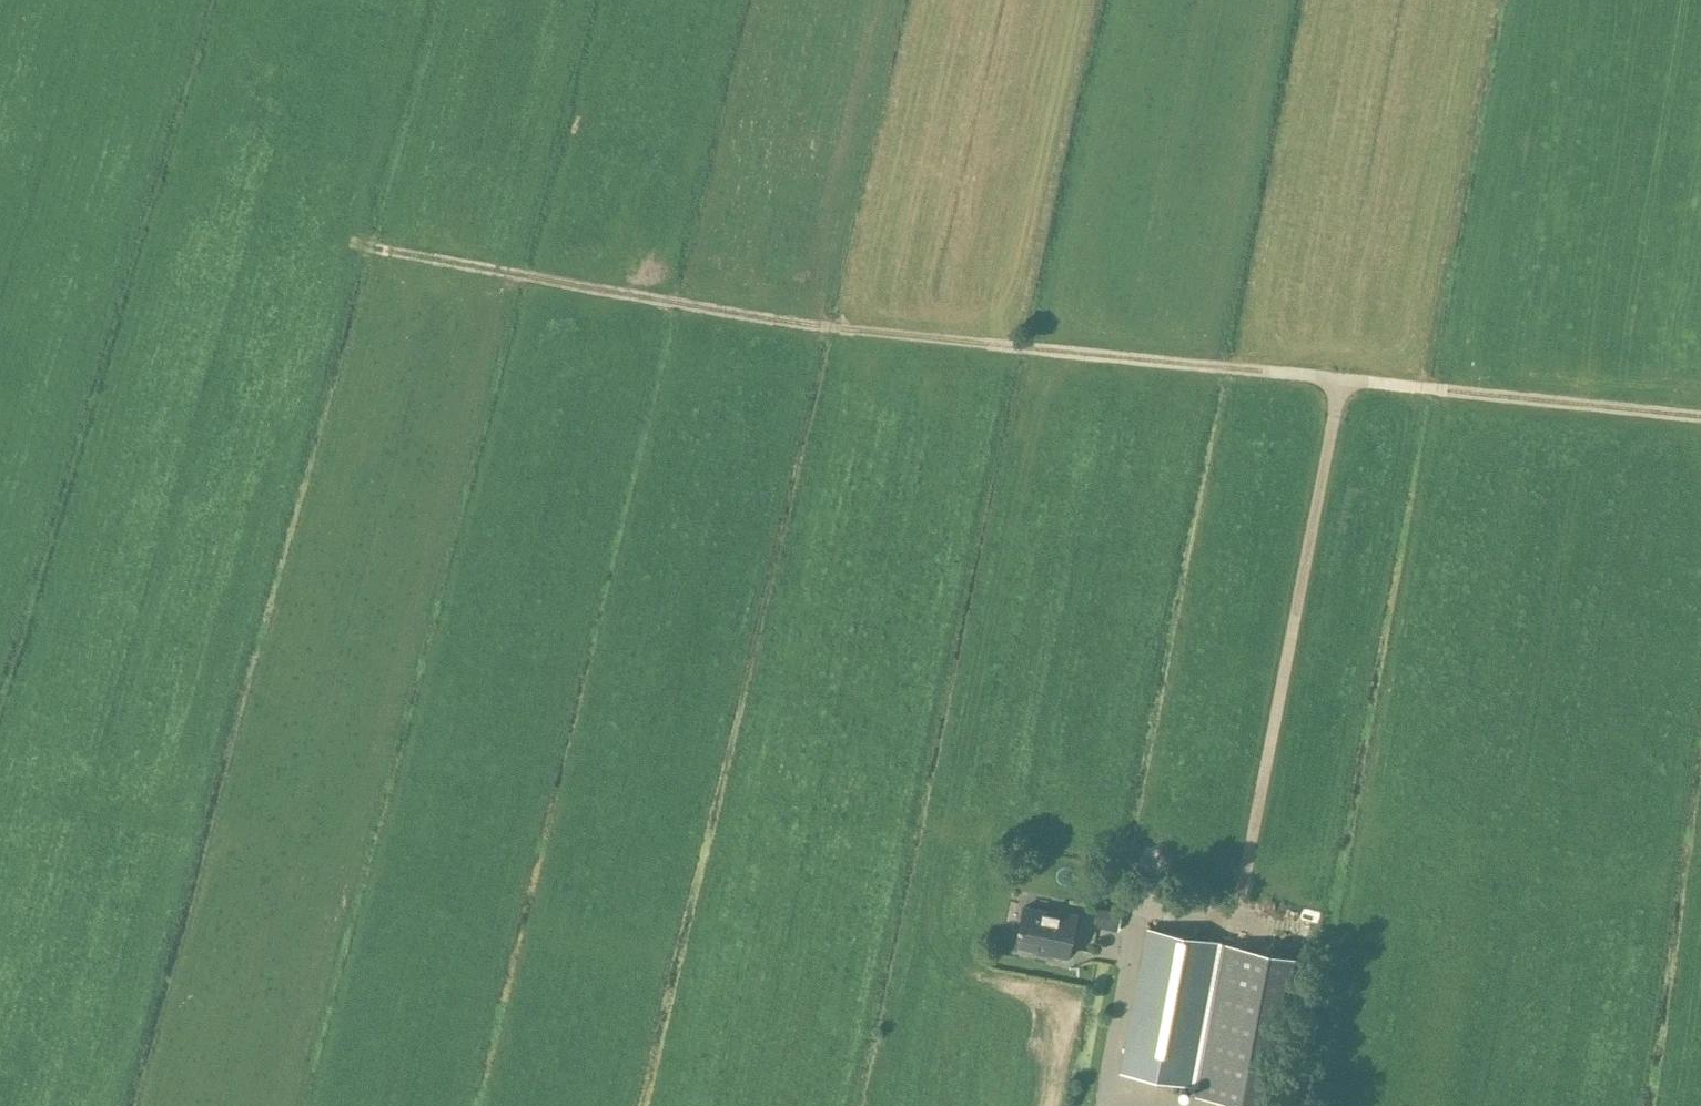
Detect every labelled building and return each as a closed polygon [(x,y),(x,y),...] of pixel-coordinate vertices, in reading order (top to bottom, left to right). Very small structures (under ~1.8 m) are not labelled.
[(1068,953),(1077,910),(1059,907),(1059,909),(1023,902),(1015,942),(1068,953)] [(1118,930),(1119,927),(1122,910),(1098,906),(1097,906),(1094,925),(1118,930)] [(1192,1081),(1219,939),(1146,926),(1120,1068),(1192,1081)] [(1291,953),(1222,940),(1193,1092),(1263,1105),(1291,953)]
